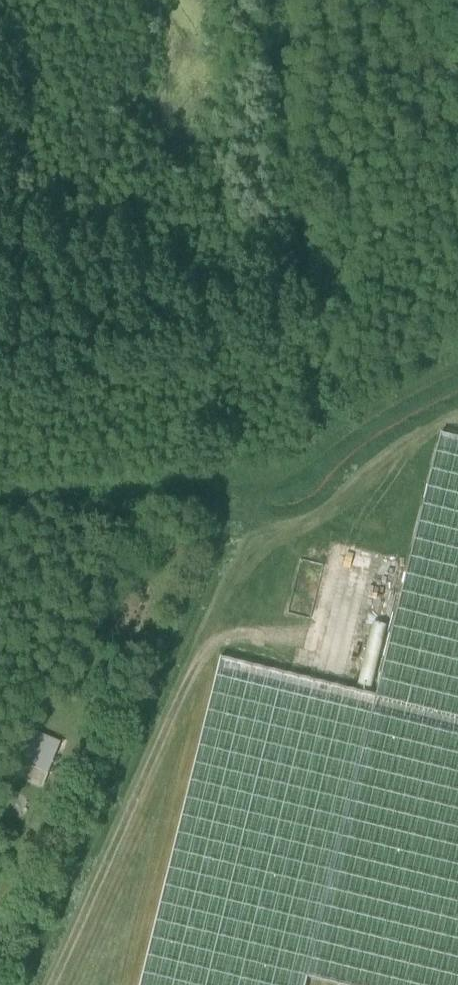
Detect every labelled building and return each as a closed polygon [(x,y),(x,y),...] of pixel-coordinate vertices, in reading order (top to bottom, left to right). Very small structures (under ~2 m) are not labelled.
[(447,436),(380,698),(222,658),(139,984),(306,984),(307,981),(326,984),(457,984),(457,438),(447,436)] [(61,744),(27,730),(16,760),(50,773),(61,744)]
